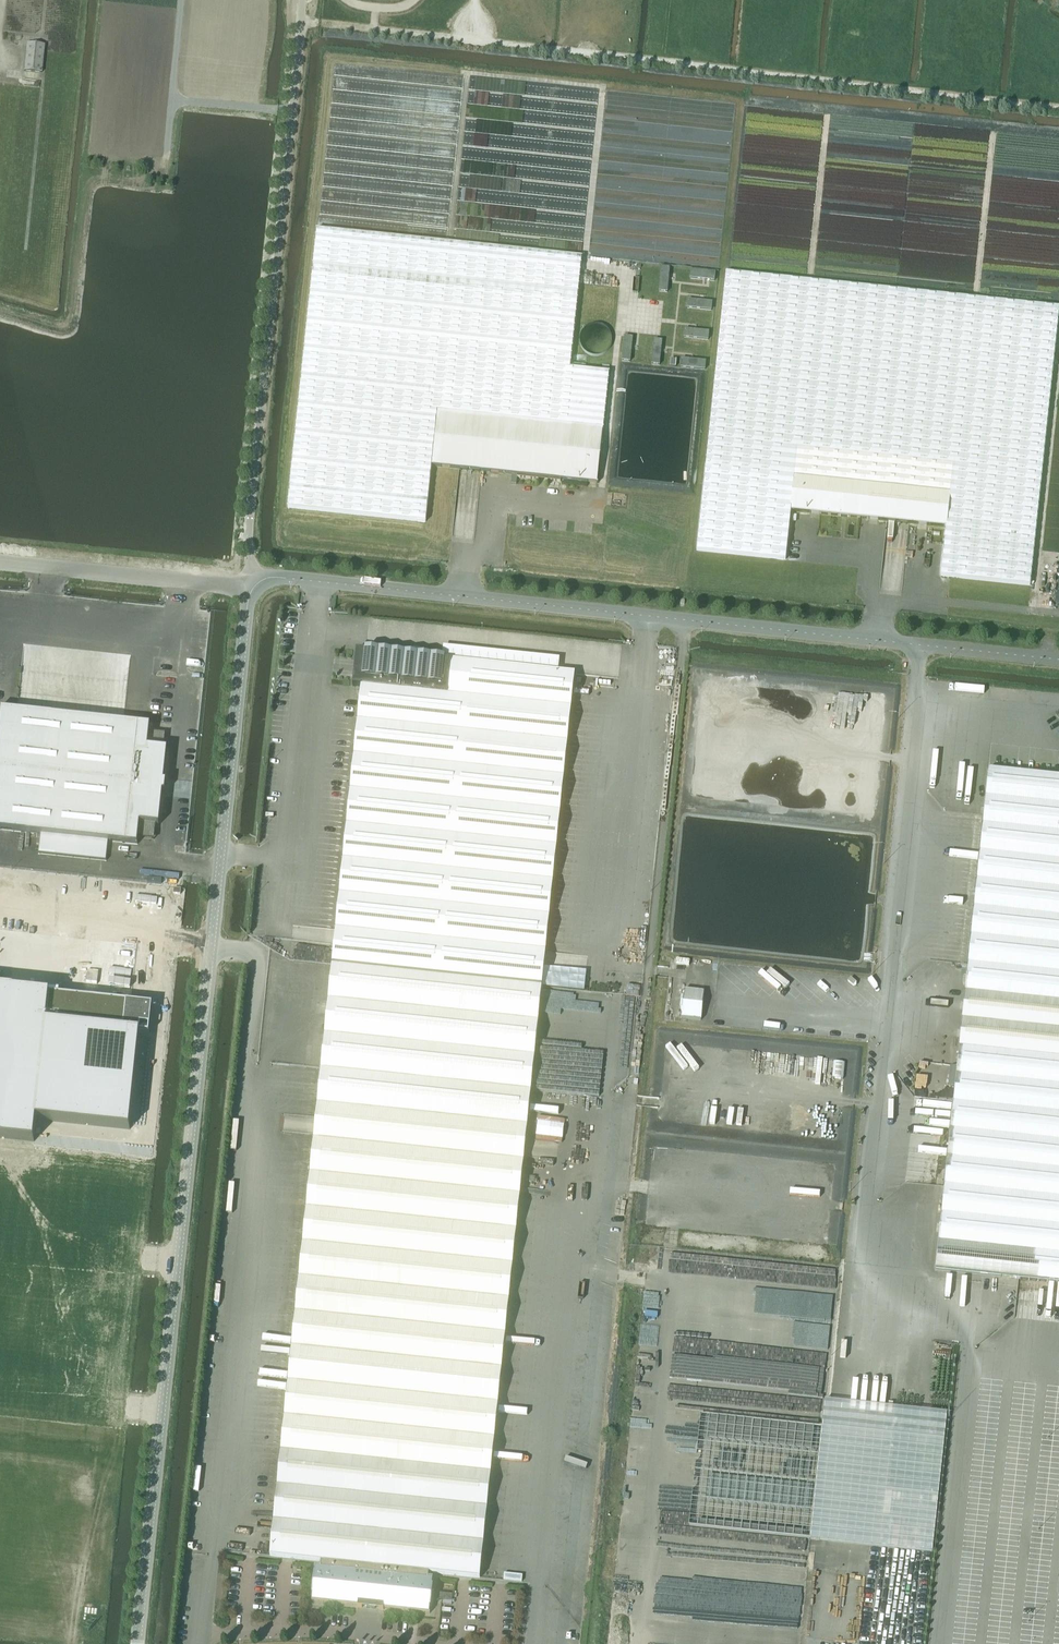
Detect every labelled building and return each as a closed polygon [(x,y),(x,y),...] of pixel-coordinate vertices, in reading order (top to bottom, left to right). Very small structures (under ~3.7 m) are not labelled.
[(24,71),(41,73),(44,46),(26,44),(24,71)] [(317,230),(288,508),(425,523),(431,467),(437,411),(603,428),(609,373),(570,369),(582,257),(317,230)] [(662,268),(659,292),(667,292),(669,269),(662,268)] [(691,271),(690,279),(714,281),(715,273),(691,271)] [(726,273),(697,551),(785,560),(790,512),(797,452),(952,468),(946,528),(941,577),(950,578),(1029,586),(1058,308),(726,273)] [(688,300),(687,308),(711,311),(712,303),(688,300)] [(685,330),(684,338),(708,340),(709,332),(685,330)] [(624,337),(622,361),(630,362),(632,338),(624,337)] [(654,340),(651,364),(659,365),(662,341),(654,340)] [(682,359),(681,367),(705,370),(706,362),(682,359)] [(597,484),(603,428),(437,411),(431,467),(517,476),(517,478),(560,483),(560,480),(597,484)] [(790,512),(946,528),(952,468),(797,452),(790,512)] [(361,688),(332,966),(542,987),(575,674),(444,660),(445,658),(365,649),(365,652),(356,651),(352,687),(361,688)] [(41,835),(39,854),(106,861),(108,842),(137,845),(138,839),(140,824),(156,825),(159,826),(163,793),(165,793),(166,783),(164,782),(167,750),(164,749),(148,748),(149,733),(150,726),(124,723),(123,723),(17,711),(16,711),(0,710),(0,830),(41,835)] [(988,769),(979,853),(944,1187),(935,1270),(1019,1279),(1058,1283),(1058,777),(988,769)] [(166,905),(164,920),(175,922),(176,906),(166,905)] [(542,987),(332,966),(270,1557),(321,1562),(321,1567),(316,1567),(315,1573),(312,1595),(313,1595),(312,1601),(358,1606),(358,1608),(384,1610),(384,1609),(430,1614),(434,1579),(429,1578),(429,1573),(480,1578),(542,987)] [(34,1142),(37,1120),(130,1130),(140,1033),(149,1034),(149,1033),(147,1033),(150,1006),(152,1006),(0,989),(0,1138),(34,1142)] [(683,1017),(703,1019),(706,991),(686,989),(683,1017)] [(822,1428),(810,1539),(932,1552),(947,1413),(825,1400),(822,1428)] [(700,1415),(689,1526),(810,1539),(822,1428),(700,1415)]
